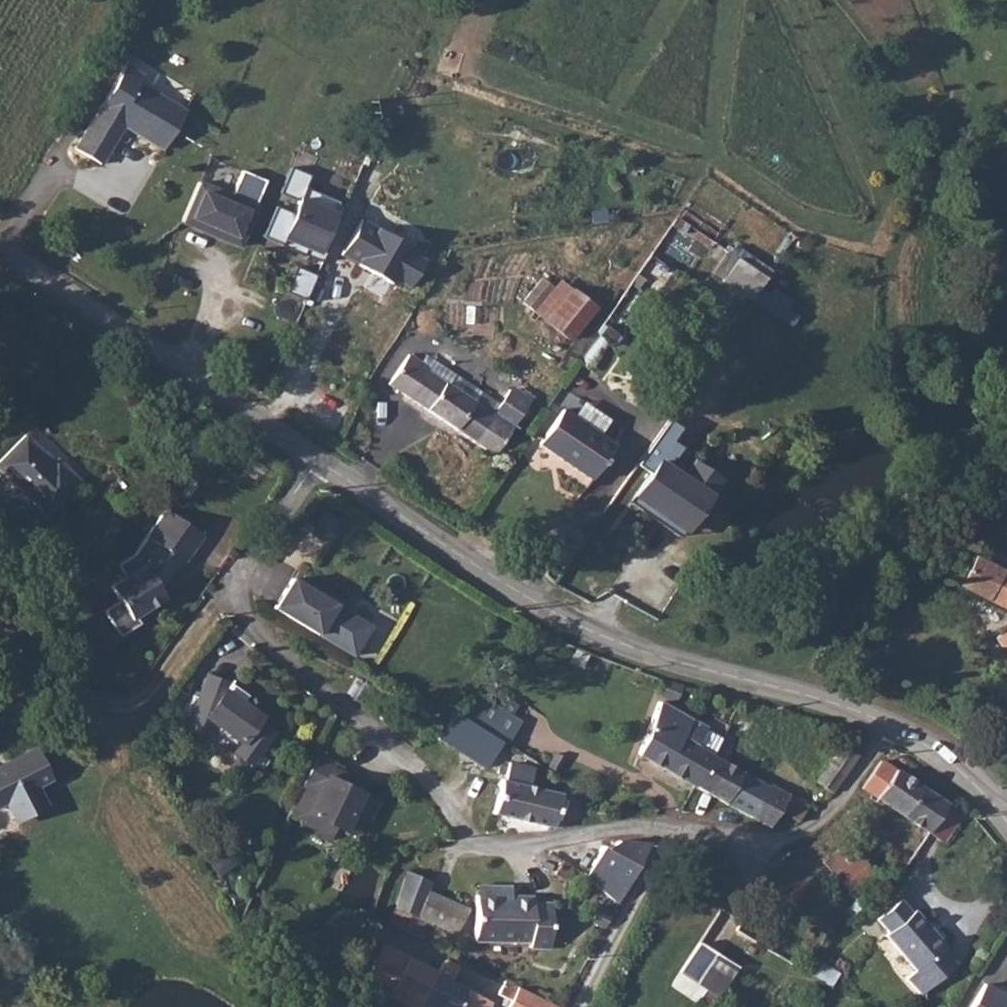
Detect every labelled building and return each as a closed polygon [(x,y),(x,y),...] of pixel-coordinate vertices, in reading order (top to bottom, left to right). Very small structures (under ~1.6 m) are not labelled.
[(126,65),(75,148),(101,164),(124,126),(164,149),(187,112),(139,83),(144,76),(126,65)] [(302,256),(321,264),(345,208),(304,191),(310,178),(290,169),(279,195),(298,203),(292,216),(274,209),(261,238),(280,247),(282,241),(304,250),(302,256)] [(196,182),(179,222),(237,247),(254,207),(252,206),(263,181),(238,171),(227,196),(196,182)] [(412,248),(362,219),(341,254),(391,283),(394,279),(409,287),(425,260),(410,251),(412,248)] [(280,247),(302,256),(304,250),(282,241),(280,247)] [(711,274),(789,324),(804,301),(725,251),(711,274)] [(286,290),(306,299),(316,274),(296,265),(286,290)] [(545,270),(519,302),(569,342),(595,310),(545,270)] [(490,430),(506,404),(446,362),(448,359),(425,345),(404,376),(490,430)] [(533,442),(586,477),(610,441),(558,406),(533,442)] [(26,499),(54,460),(38,449),(34,455),(0,432),(0,482),(26,499)] [(655,456),(630,492),(680,526),(704,490),(679,473),(655,456)] [(679,473),(704,490),(715,474),(691,457),(679,473)] [(680,526),(630,492),(626,498),(676,532),(680,526)] [(203,534),(166,506),(140,543),(130,555),(119,562),(125,574),(111,583),(119,596),(102,606),(118,634),(139,621),(135,614),(164,597),(158,585),(165,575),(167,576),(180,558),(184,560),(203,534)] [(972,549),(957,575),(1006,605),(1006,567),(972,549)] [(293,578),(276,607),(356,653),(373,624),(293,578)] [(995,630),(1006,644),(1006,622),(995,630)] [(683,682),(659,675),(654,688),(675,699),(683,682)] [(227,688),(206,678),(198,699),(220,708),(227,688)] [(249,767),(271,735),(256,724),(260,720),(240,706),(243,701),(235,695),(237,693),(227,688),(220,708),(198,699),(186,730),(208,738),(213,726),(240,745),(232,755),(249,767)] [(495,713),(478,692),(452,711),(507,747),(519,723),(513,720),(519,708),(504,699),(495,713)] [(690,784),(709,749),(690,739),(700,720),(651,696),(633,755),(690,784)] [(507,747),(452,711),(446,725),(439,741),(473,761),(468,770),(481,778),(487,769),(502,778),(492,813),(540,827),(556,823),(563,800),(556,797),(558,790),(528,783),(532,771),(506,763),(511,750),(507,747)] [(861,740),(863,734),(839,733),(812,777),(833,788),(839,781),(861,740)] [(9,816),(39,800),(28,781),(45,770),(26,743),(5,756),(5,764),(0,765),(0,802),(9,816)] [(769,778),(709,749),(690,784),(764,821),(770,821),(776,807),(784,789),(766,782),(769,778)] [(333,766),(316,757),(287,813),(303,822),(299,829),(325,842),(331,829),(347,836),(356,833),(363,820),(367,822),(376,805),(361,796),(362,793),(349,786),(347,789),(341,786),(345,778),(331,770),(333,766)] [(931,828),(932,826),(949,800),(878,758),(861,784),(931,828)] [(817,804),(784,789),(776,807),(799,818),(817,804)] [(945,836),(967,806),(961,799),(954,793),(949,800),(932,826),(945,836)] [(824,857),(857,897),(870,909),(892,885),(848,835),(824,857)] [(621,899),(649,844),(647,843),(618,842),(610,853),(603,849),(579,879),(621,899)] [(558,881),(567,870),(546,854),(537,865),(558,881)] [(408,875),(403,886),(394,908),(413,917),(427,892),(430,884),(408,875)] [(473,897),(509,898),(508,886),(473,886),(473,897)] [(388,923),(387,925),(416,939),(427,921),(456,937),(467,912),(427,892),(413,917),(394,908),(388,923)] [(895,894),(872,915),(884,928),(881,930),(912,968),(904,976),(915,990),(953,958),(939,943),(943,940),(912,904),(907,909),(895,894)] [(534,898),(509,898),(473,897),(472,946),(531,946),(532,958),(552,956),(552,906),(535,905),(534,898)] [(698,938),(678,970),(701,985),(721,953),(698,938)] [(375,947),(364,976),(386,987),(417,1003),(418,1002),(434,970),(434,969),(378,941),(375,947)] [(721,953),(701,985),(720,998),(740,966),(721,953)] [(434,970),(449,977),(456,963),(441,955),(434,969),(434,970)] [(418,1002),(429,1006),(479,1006),(485,994),(449,977),(434,970),(418,1002)] [(986,986),(974,1006),(1006,1006),(1006,999),(986,986)] [(410,1006),(415,1006),(417,1003),(386,987),(384,994),(410,1006)] [(514,988),(506,1001),(519,1006),(553,1006),(514,988)]
